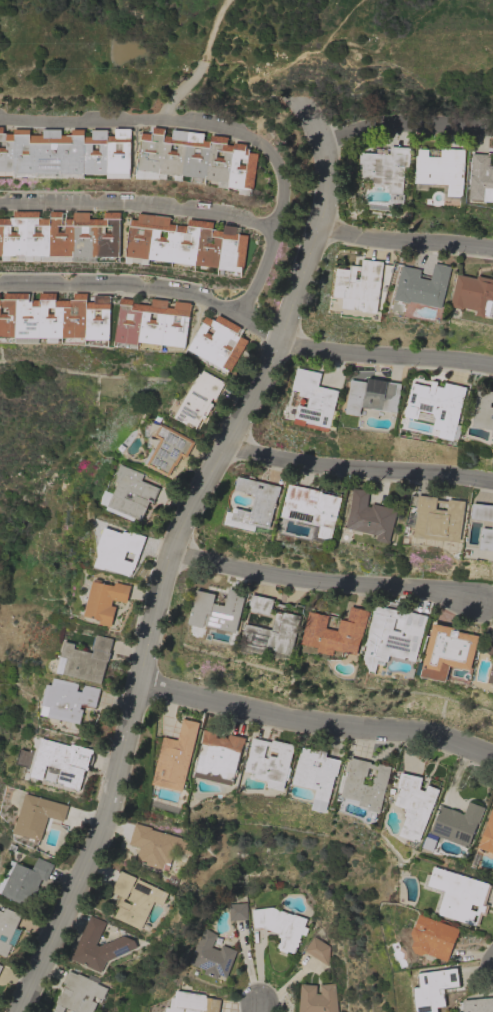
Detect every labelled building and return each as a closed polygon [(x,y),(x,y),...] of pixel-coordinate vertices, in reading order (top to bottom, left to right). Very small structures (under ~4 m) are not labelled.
[(12,171),(0,171),(0,126),(2,126),(2,133),(12,133),(12,128),(28,128),(28,135),(42,135),(42,129),(60,129),(59,135),(70,135),(70,129),(83,129),(83,136),(91,136),(91,129),(106,129),(106,135),(114,135),(114,128),(130,128),(130,172),(106,172),(106,173),(12,173),(12,171)] [(140,132),(151,134),(152,126),(165,128),(164,135),(171,136),(172,129),(204,133),(203,140),(210,141),(211,135),(227,136),(227,143),(233,144),(233,142),(246,143),(245,148),(249,148),(249,152),(257,153),(253,188),(252,188),(252,189),(218,186),(218,181),(205,179),(205,178),(136,170),(140,132)] [(409,147),(408,167),(404,167),(402,194),(388,193),(388,185),(371,184),(372,179),(361,178),(362,164),(359,163),(359,152),(389,154),(389,146),(409,147)] [(461,196),(446,196),(447,184),(414,183),(415,156),(417,156),(417,148),(428,149),(427,156),(439,156),(439,148),(464,149),(461,196)] [(489,165),(492,165),(492,168),(492,202),(483,201),(483,200),(469,199),(472,153),(489,154),(489,165)] [(72,255),(0,255),(0,218),(10,218),(10,217),(13,217),(13,211),(39,211),(39,218),(50,218),(50,211),(62,211),(62,219),(65,219),(65,218),(73,218),(73,212),(89,212),(89,219),(104,219),(104,212),(120,212),(120,256),(96,256),(72,256),(72,255)] [(170,217),(169,223),(187,226),(188,219),(213,222),(212,229),(223,231),(223,225),(236,226),(235,233),(239,233),(239,234),(248,235),(244,268),(242,268),(242,271),(218,269),(218,267),(126,256),(130,219),(137,220),(138,213),(170,217)] [(350,269),(350,265),(361,266),(362,259),(382,261),(381,277),(373,276),(373,278),(380,279),(377,313),(363,311),(363,313),(356,313),(357,309),(342,308),(343,297),(333,296),(336,268),(350,269)] [(441,308),(410,301),(409,303),(394,299),(402,265),(420,270),(419,277),(430,280),(433,263),(450,267),(441,308)] [(477,275),(492,279),(492,312),(492,316),(485,315),(484,317),(481,317),(481,316),(475,315),(476,310),(463,307),(463,309),(450,306),(457,274),(476,278),(477,275)] [(40,336),(0,336),(0,299),(4,299),(4,292),(29,292),(29,301),(32,301),(32,300),(40,300),(40,292),(56,292),(56,300),(74,300),(74,293),(87,293),(87,302),(94,302),(94,295),(110,295),(110,339),(86,339),(86,337),(58,337),(58,342),(47,342),(47,340),(40,340),(40,336)] [(120,297),(133,299),(133,303),(151,305),(151,298),(167,300),(167,307),(174,307),(174,301),(190,303),(190,311),(186,347),(139,341),(139,344),(115,341),(120,297)] [(240,327),(236,335),(239,337),(239,336),(247,340),(229,372),(187,349),(205,316),(214,320),(217,314),(240,327)] [(321,373),(318,386),(339,390),(330,428),(307,422),(307,420),(295,418),(298,404),(307,406),(309,397),(299,395),(300,391),(292,389),(297,367),(321,373)] [(224,382),(215,399),(212,398),(210,402),(213,404),(206,418),(203,416),(197,427),(188,421),(186,424),(174,417),(198,373),(200,374),(202,370),(224,382)] [(351,379),(367,382),(368,378),(401,383),(397,412),(362,407),(360,415),(346,413),(351,379)] [(417,419),(404,415),(406,407),(407,407),(413,382),(430,386),(432,379),(438,381),(437,385),(444,387),(445,382),(466,387),(457,424),(462,425),(459,439),(454,438),(454,440),(439,437),(440,429),(434,428),(436,418),(433,413),(419,410),(417,419)] [(478,389),(492,392),(492,402),(491,402),(490,406),(492,407),(492,429),(472,426),(478,389)] [(194,441),(185,457),(181,455),(175,465),(174,465),(168,476),(146,464),(144,462),(152,448),(154,449),(160,437),(156,435),(161,426),(165,428),(166,426),(194,441)] [(101,503),(101,498),(105,490),(113,494),(118,482),(115,481),(118,475),(116,474),(120,464),(143,474),(141,480),(159,488),(153,502),(150,501),(141,520),(108,506),(101,503)] [(254,531),(224,523),(227,510),(234,512),(235,507),(252,511),(255,497),(252,496),(252,494),(234,490),(238,476),(281,486),(278,497),(278,496),(270,528),(256,525),(254,531)] [(324,542),(311,539),(314,527),(295,523),(296,520),(281,517),(288,484),(322,491),(321,492),(341,497),(332,539),(325,538),(324,542)] [(353,488),(369,490),(367,506),(371,507),(372,503),(397,509),(389,543),(377,540),(378,535),(346,527),(351,510),(353,488)] [(459,541),(444,539),(444,540),(414,536),(417,511),(416,511),(418,494),(437,497),(436,499),(448,501),(448,499),(464,501),(459,541)] [(472,503),(492,505),(492,551),(479,549),(481,528),(491,529),(492,520),(470,518),(472,503)] [(104,527),(122,533),(123,531),(129,533),(129,531),(146,536),(134,569),(132,574),(130,574),(129,575),(105,567),(104,569),(95,565),(99,555),(97,547),(104,527)] [(94,581),(95,578),(102,580),(101,582),(114,585),(115,582),(131,585),(127,603),(112,599),(111,605),(116,606),(111,626),(100,624),(101,620),(84,616),(92,580),(94,581)] [(215,594),(213,602),(225,605),(229,587),(245,591),(236,632),(205,625),(204,627),(189,624),(196,590),(215,594)] [(273,599),(270,615),(248,610),(251,594),(273,599)] [(416,661),(390,655),(388,661),(379,659),(376,671),(376,673),(370,672),(371,670),(368,665),(368,664),(366,663),(367,662),(364,661),(368,645),(366,645),(366,643),(367,643),(374,613),(373,612),(374,604),(406,612),(407,611),(427,615),(416,661)] [(309,611),(329,616),(326,628),(338,630),(340,619),(347,621),(350,606),(369,610),(365,629),(364,629),(362,638),(361,638),(357,655),(335,649),(333,655),(317,652),(318,647),(301,643),(309,611)] [(271,630),(276,610),(300,616),(291,655),(241,643),(245,623),(271,630)] [(472,670),(451,666),(448,682),(422,676),(423,675),(418,674),(420,662),(425,663),(433,623),(455,627),(454,630),(479,635),(472,670)] [(56,672),(60,656),(61,656),(64,641),(75,643),(74,648),(92,653),(93,649),(92,649),(92,648),(90,648),(93,636),(95,636),(95,634),(113,638),(109,652),(110,652),(108,661),(107,661),(102,683),(63,673),(56,672)] [(491,644),(492,646),(492,657),(485,650),(491,644)] [(47,684),(51,685),(53,677),(78,683),(76,690),(81,691),(83,684),(100,688),(96,707),(81,703),(80,708),(83,709),(80,724),(48,716),(51,706),(42,704),(47,684)] [(183,791),(153,784),(164,736),(178,740),(183,718),(199,722),(183,791)] [(194,776),(204,735),(203,734),(204,729),(215,732),(217,733),(216,737),(220,738),(221,737),(222,736),(224,736),(225,736),(226,737),(227,737),(228,738),(229,733),(246,737),(244,744),(243,744),(233,785),(194,776)] [(295,745),(289,767),(291,767),(288,780),(286,779),(284,790),(267,786),(269,781),(254,777),(255,773),(245,770),(253,737),(272,742),(272,739),(295,745)] [(41,738),(71,746),(71,744),(93,750),(93,753),(93,757),(93,759),(92,763),(91,765),(89,767),(88,770),(86,769),(80,790),(76,789),(76,788),(65,785),(65,783),(58,781),(61,769),(47,765),(43,779),(31,776),(41,738)] [(319,751),(319,750),(327,752),(325,756),(340,760),(337,776),(335,775),(328,802),(327,802),(325,812),(311,808),(314,799),(316,789),(292,783),(301,749),(302,749),(303,747),(319,751)] [(377,765),(378,763),(390,766),(386,784),(379,812),(367,809),(368,807),(341,800),(342,796),(341,796),(342,792),(338,790),(342,774),(346,775),(347,771),(346,771),(350,757),(370,762),(370,763),(377,765)] [(424,791),(427,784),(439,789),(435,800),(435,801),(433,806),(432,806),(418,841),(417,841),(417,842),(398,835),(406,816),(404,815),(406,809),(394,804),(398,794),(397,793),(399,787),(397,787),(400,772),(422,777),(419,789),(424,791)] [(25,793),(67,805),(63,821),(47,816),(40,840),(14,833),(25,793)] [(438,836),(432,852),(421,847),(427,832),(430,833),(441,805),(450,809),(451,808),(460,812),(460,813),(463,814),(468,801),(485,807),(478,823),(477,823),(467,847),(438,836)] [(492,807),(492,854),(491,853),(491,852),(477,847),(492,807)] [(134,822),(151,827),(150,829),(195,841),(191,854),(174,850),(168,871),(135,861),(139,847),(128,844),(134,822)] [(3,893),(0,892),(0,887),(3,881),(4,882),(12,865),(11,865),(12,861),(12,860),(32,869),(38,857),(54,864),(46,881),(42,879),(39,886),(40,886),(30,907),(2,894),(3,893)] [(488,884),(490,885),(484,903),(488,904),(485,915),(481,914),(477,925),(475,925),(437,913),(437,912),(432,911),(438,892),(421,887),(425,873),(430,874),(432,866),(488,884)] [(136,877),(135,878),(168,893),(162,905),(154,901),(141,929),(114,917),(119,906),(114,904),(119,895),(110,891),(120,870),(136,877)] [(247,919),(228,920),(227,904),(246,902),(247,919)] [(7,957),(0,954),(0,909),(2,910),(3,907),(6,908),(7,907),(22,914),(17,927),(21,929),(14,945),(13,945),(7,957)] [(291,915),(292,914),(293,915),(293,914),(305,919),(303,926),(307,928),(305,935),(300,933),(298,939),(299,940),(298,942),(297,941),(297,943),(298,944),(295,952),(293,951),(293,953),(287,950),(286,952),(278,949),(279,948),(277,947),(280,937),(277,936),(278,933),(260,926),(253,927),(251,909),(271,907),(291,915)] [(413,926),(418,913),(458,928),(446,961),(425,953),(421,955),(414,952),(411,946),(413,941),(410,933),(413,926)] [(101,972),(70,958),(90,915),(106,922),(95,944),(99,945),(122,935),(134,940),(137,947),(106,961),(101,972)] [(203,928),(216,934),(210,946),(219,950),(221,944),(237,950),(226,977),(218,974),(217,979),(203,973),(204,970),(187,963),(194,946),(203,928)] [(328,966),(303,950),(313,936),(328,946),(328,966)] [(437,1010),(437,1011),(414,1011),(408,974),(443,969),(442,968),(457,966),(458,973),(459,973),(460,980),(459,980),(460,987),(453,988),(454,993),(444,994),(445,1006),(441,1006),(442,1010),(437,1010)] [(98,1002),(93,1011),(78,1011),(66,1006),(63,1011),(61,1011),(54,1009),(57,1003),(56,1002),(64,984),(63,983),(69,970),(77,974),(78,973),(97,982),(97,983),(108,988),(103,999),(94,995),(92,1000),(98,1002)] [(333,983),(337,1011),(298,1011),(300,983),(316,985),(315,993),(320,993),(319,984),(333,983)] [(220,999),(218,1011),(163,1011),(164,1007),(168,1007),(170,997),(173,997),(174,989),(205,994),(204,997),(220,999)] [(462,999),(492,997),(492,1011),(463,1011),(462,999)]
